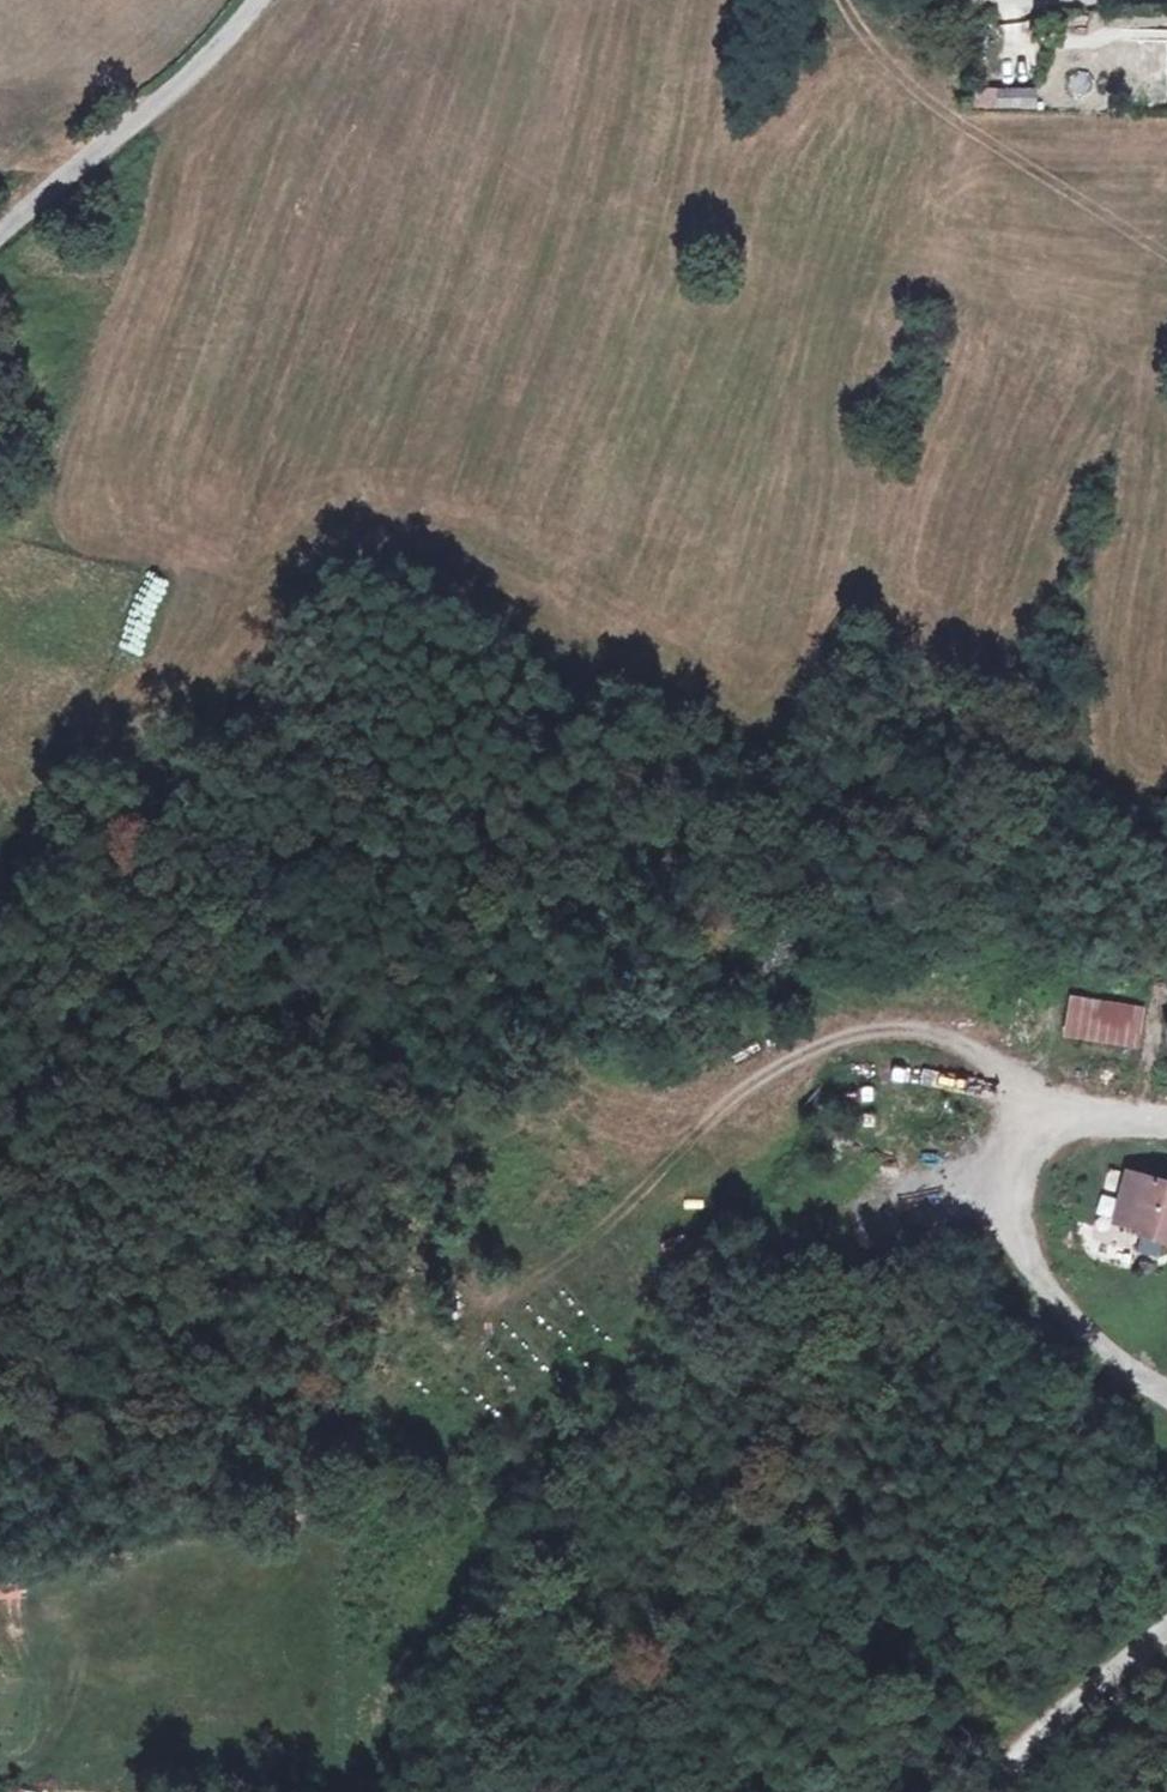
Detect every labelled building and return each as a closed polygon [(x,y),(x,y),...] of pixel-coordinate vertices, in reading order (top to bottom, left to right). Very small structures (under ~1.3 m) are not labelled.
[(1044,91),(980,88),(979,112),(1042,112),(1044,91)] [(1156,1011),(1084,1005),(1080,1041),(1152,1047),(1156,1011)] [(1166,1258),(1166,1196),(1123,1185),(1116,1212),(1129,1215),(1124,1236),(1121,1246),(1166,1258)] [(1116,1212),(1111,1233),(1124,1236),(1129,1215),(1116,1212)]
